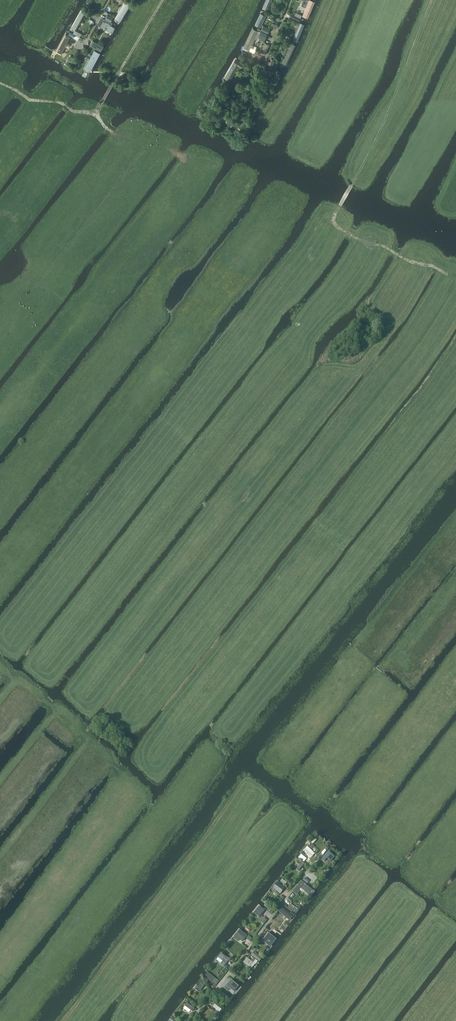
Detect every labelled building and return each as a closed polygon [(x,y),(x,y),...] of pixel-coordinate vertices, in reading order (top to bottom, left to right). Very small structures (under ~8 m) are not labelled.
[(116,18),(121,22),(132,4),(127,0),(116,18)] [(304,17),(310,19),(317,2),(311,0),(304,17)] [(73,27),(76,29),(86,15),(82,12),(73,27)] [(263,14),(256,26),(260,28),(267,16),(263,14)] [(105,21),(102,27),(113,34),(117,28),(105,21)] [(302,23),(294,41),(298,43),(306,25),(302,23)] [(263,25),(261,30),(268,33),(270,28),(263,25)] [(254,29),(244,50),(249,53),(259,32),(254,29)] [(259,37),(265,40),(268,35),(261,32),(259,37)] [(66,34),(57,52),(63,55),(72,37),(66,34)] [(297,46),(292,43),(283,62),(288,64),(297,46)] [(102,53),(97,50),(87,70),(92,73),(102,53)] [(255,53),(252,57),(259,61),(262,56),(255,53)] [(230,82),(241,65),(235,62),(225,79),(230,82)] [(282,64),(275,81),(279,83),(287,66),(282,64)] [(312,860),(315,856),(306,849),(303,852),(312,860)] [(298,870),(300,872),(306,864),(304,862),(298,870)] [(320,879),(314,874),(311,878),(317,883),(320,879)] [(274,888),(281,893),(284,890),(278,884),(274,888)] [(310,896),(314,891),(306,884),(302,889),(310,896)] [(294,917),(283,908),(279,914),(290,922),(294,917)] [(258,914),(264,918),(267,914),(261,910),(258,914)] [(276,939),(267,932),(263,938),(272,945),(276,939)] [(236,939),(243,944),(247,938),(241,933),(236,939)] [(217,960),(226,966),(229,961),(221,955),(217,960)] [(252,969),(256,964),(249,959),(245,964),(252,969)] [(197,989),(201,992),(210,981),(207,978),(197,989)] [(184,1010),(190,1015),(193,1011),(187,1006),(184,1010)]
